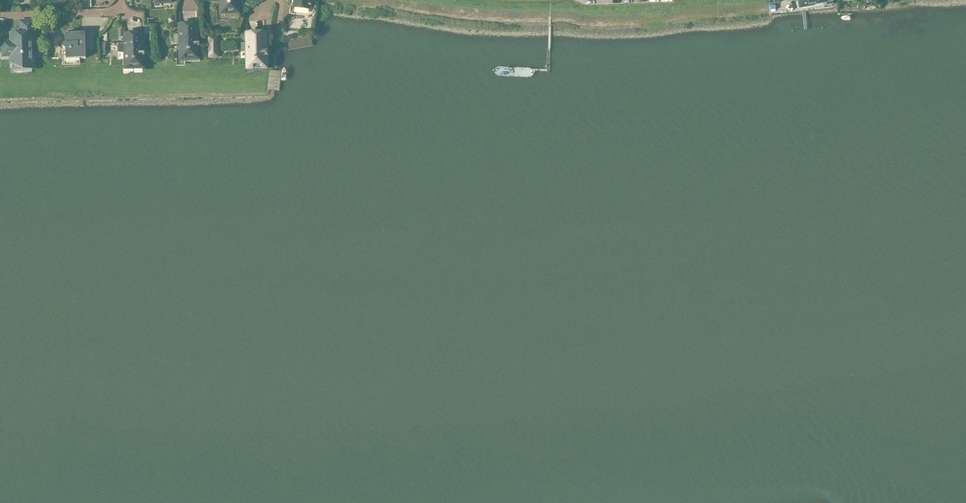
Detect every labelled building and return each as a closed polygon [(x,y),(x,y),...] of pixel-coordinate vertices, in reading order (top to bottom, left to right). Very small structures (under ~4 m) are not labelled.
[(238,14),(238,0),(221,0),(221,12),(229,12),(229,14),(238,14)] [(311,3),(310,3),(310,0),(294,0),(293,7),(309,9),(310,5),(311,3)] [(799,10),(823,5),(824,7),(833,6),(832,0),(798,0),(798,1),(797,1),(799,10)] [(14,69),(32,68),(36,68),(35,41),(37,40),(36,23),(36,19),(33,19),(19,20),(20,33),(19,33),(19,35),(13,35),(13,43),(4,43),(5,54),(13,54),(14,69)] [(189,62),(198,61),(197,26),(180,26),(180,36),(173,36),(173,45),(180,45),(180,60),(189,59),(189,62)] [(65,49),(66,49),(66,59),(86,59),(85,33),(65,33),(65,43),(64,43),(63,44),(63,45),(62,45),(62,46),(63,46),(63,47),(63,48),(64,48),(65,48),(65,49)] [(257,69),(266,68),(265,33),(248,33),(248,43),(241,43),(241,52),(248,52),(248,67),(257,66),(257,69)] [(135,70),(143,70),(143,34),(123,35),(124,44),(119,44),(119,54),(126,53),(126,68),(135,68),(135,70)] [(219,36),(208,36),(208,59),(219,58),(219,36)]
